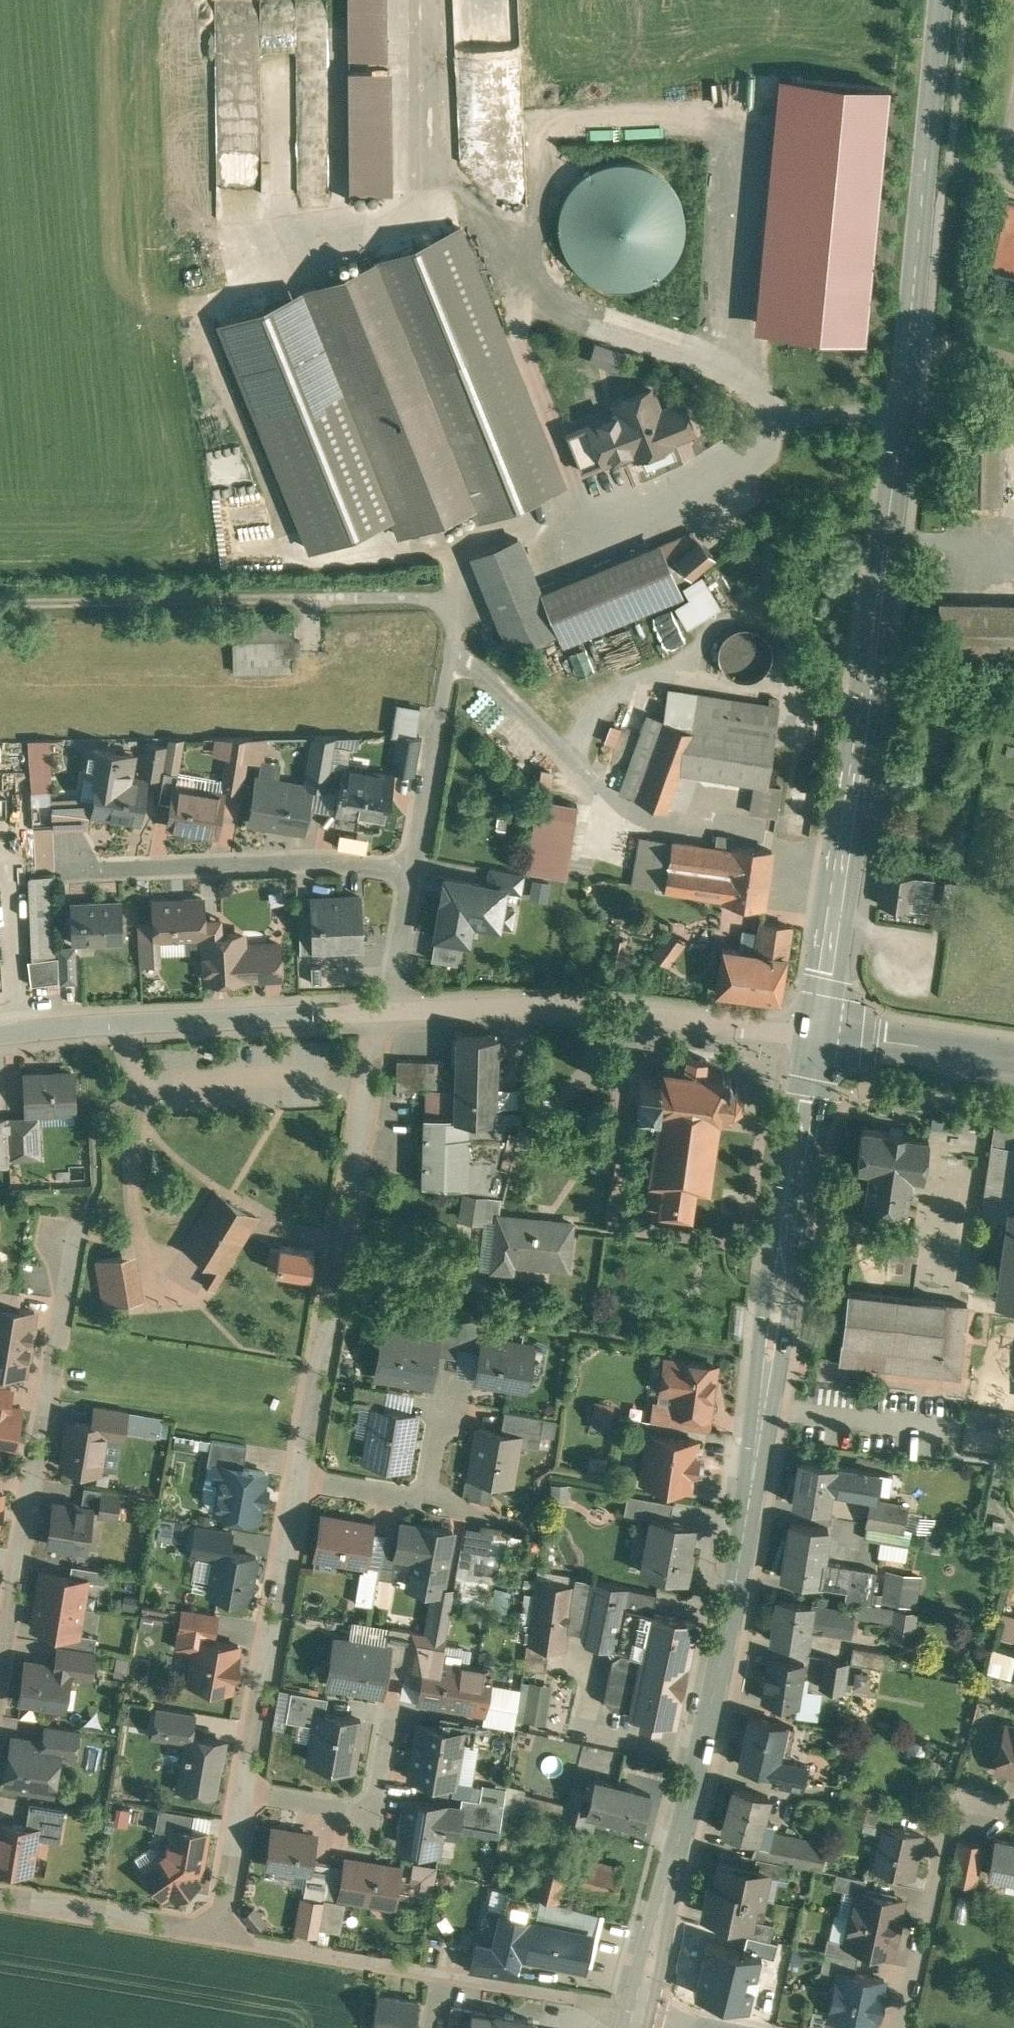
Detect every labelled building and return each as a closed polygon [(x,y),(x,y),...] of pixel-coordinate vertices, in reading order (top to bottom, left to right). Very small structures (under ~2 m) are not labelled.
[(348,56),(387,56),(387,0),(348,0),(348,56)] [(389,70),(349,70),(350,192),(390,192),(389,70)] [(657,275),(671,262),(681,245),(685,227),(683,208),(675,190),(662,176),(646,166),(627,162),(608,164),(590,171),(576,184),(566,200),(561,219),(563,239),(571,256),(584,271),(601,280),(620,285),(639,283),(657,275)] [(461,227),(374,262),(419,373),(483,348),(506,339),(461,227)] [(374,262),(346,273),(443,517),(472,506),(419,373),(374,262)] [(443,517),(346,273),(301,290),(390,513),(399,535),(443,517)] [(390,513),(301,290),(220,323),(309,545),(390,513)] [(565,486),(506,339),(483,348),(542,496),(565,486)] [(590,342),(587,361),(619,368),(623,348),(590,342)] [(483,348),(419,373),(472,506),(478,521),(542,496),(483,348)] [(660,410),(651,389),(615,403),(619,413),(633,450),(636,456),(672,442),(672,440),(694,431),(688,417),(689,413),(687,407),(684,405),(682,401),(660,410)] [(619,413),(567,433),(581,470),(633,450),(619,413)] [(1002,425),(963,425),(961,504),(1001,505),(1002,425)] [(541,594),(518,538),(471,557),(510,651),(557,632),(541,594)] [(700,539),(677,559),(690,574),(713,554),(700,539)] [(637,555),(541,594),(557,632),(652,593),(637,555)] [(682,624),(718,608),(703,573),(679,584),(685,597),(672,603),(682,624)] [(939,604),(939,654),(1013,655),(1013,605),(939,604)] [(663,647),(682,641),(672,612),(653,619),(663,647)] [(294,673),(292,625),(231,626),(232,674),(294,673)] [(770,663),(772,653),(770,643),(764,634),(755,628),(745,627),(735,629),(726,635),(720,644),(719,654),(721,664),(727,673),(736,678),(746,680),(756,678),(765,672),(770,663)] [(779,707),(698,694),(694,722),(774,735),(779,707)] [(692,729),(648,714),(620,793),(668,811),(682,772),(697,731),(692,729)] [(774,735),(694,722),(692,729),(697,731),(682,772),(755,783),(767,785),(774,735)] [(420,735),(399,735),(393,771),(413,774),(420,735)] [(336,737),(334,737),(315,737),(313,749),(333,753),(336,737)] [(166,746),(146,743),(141,774),(161,778),(166,746)] [(134,756),(92,749),(88,752),(85,771),(99,773),(94,799),(92,814),(93,814),(140,822),(147,781),(131,778),(134,756)] [(333,753),(313,749),(307,786),(311,787),(312,782),(327,785),(328,785),(331,765),(333,753)] [(246,759),(227,755),(222,787),(241,790),(246,759)] [(281,764),(262,761),(259,778),(278,781),(281,764)] [(0,769),(0,795),(52,790),(51,764),(0,769)] [(393,776),(331,765),(328,785),(327,785),(326,789),(327,789),(339,791),(336,810),(336,812),(355,816),(384,820),(384,821),(385,821),(393,776)] [(178,773),(164,771),(159,801),(172,803),(175,785),(176,785),(178,773)] [(259,778),(258,778),(250,822),(304,831),(308,805),(311,787),(307,786),(278,781),(259,778)] [(327,785),(312,782),(311,787),(308,805),(324,808),(327,789),(326,789),(327,785)] [(767,785),(755,783),(751,813),(777,817),(781,787),(767,785)] [(176,785),(175,785),(172,803),(168,827),(170,827),(170,825),(197,830),(197,831),(216,835),(222,793),(176,785)] [(339,791),(327,789),(324,808),(336,810),(339,791)] [(94,799),(52,801),(53,828),(91,826),(93,814),(92,814),(94,799)] [(576,818),(536,812),(526,871),(566,878),(576,818)] [(716,847),(651,837),(644,885),(717,896),(716,900),(724,902),(764,908),(772,851),(733,845),(734,838),(718,835),(716,847)] [(524,873),(490,867),(487,886),(504,889),(504,890),(521,893),(524,873)] [(933,879),(884,873),(879,904),(929,911),(933,879)] [(528,896),(545,899),(548,880),(531,877),(528,896)] [(487,886),(446,878),(436,935),(457,939),(461,918),(497,925),(504,890),(504,889),(487,886)] [(336,898),(338,948),(350,948),(349,939),(362,939),(360,897),(336,898)] [(338,948),(336,898),(313,899),(313,921),(315,949),(338,948)] [(201,900),(174,901),(174,900),(155,901),(156,923),(156,940),(203,939),(204,938),(204,919),(203,899),(202,899),(201,900)] [(122,902),(95,903),(95,905),(72,906),(72,904),(71,904),(73,943),(91,943),(90,941),(122,940),(122,941),(124,941),(122,902)] [(279,944),(245,946),(244,936),(240,937),(237,934),(228,934),(225,937),(221,938),(220,918),(204,919),(204,938),(203,939),(205,980),(244,978),(244,980),(280,979),(279,944)] [(313,921),(300,922),(301,954),(316,953),(316,949),(315,949),(313,921)] [(757,952),(753,956),(740,953),(740,950),(723,947),(716,991),(775,1000),(781,995),(792,926),(762,922),(757,952)] [(156,923),(138,924),(139,941),(156,940),(156,923)] [(625,959),(627,939),(617,938),(614,957),(625,959)] [(75,948),(60,948),(62,982),(76,982),(75,948)] [(58,958),(29,961),(29,962),(31,962),(34,985),(32,985),(32,986),(59,982),(58,958)] [(500,1036),(456,1035),(456,1036),(458,1037),(457,1062),(455,1062),(455,1077),(454,1118),(454,1119),(508,1120),(509,1119),(495,1118),(498,1037),(499,1037),(500,1036)] [(684,1070),(668,1068),(668,1064),(665,1064),(665,1067),(664,1067),(663,1071),(661,1071),(661,1074),(660,1075),(657,1074),(657,1077),(639,1075),(636,1096),(654,1099),(653,1102),(657,1102),(657,1103),(657,1106),(658,1106),(658,1111),(659,1111),(649,1180),(650,1180),(646,1207),(659,1208),(659,1210),(690,1214),(696,1185),(709,1188),(718,1122),(732,1124),(735,1115),(736,1114),(735,1111),(741,1106),(744,1108),(745,1105),(743,1104),(743,1096),(746,1095),(745,1093),(742,1093),(738,1088),(740,1086),(738,1083),(737,1086),(734,1085),(732,1081),(730,1078),(729,1078),(729,1077),(726,1076),(725,1076),(725,1072),(722,1072),(722,1075),(706,1073),(706,1070),(705,1070),(707,1059),(687,1056),(685,1067),(684,1067),(684,1070)] [(425,1061),(397,1061),(396,1090),(424,1091),(425,1061)] [(444,1062),(425,1061),(424,1091),(427,1091),(426,1116),(424,1183),(436,1183),(438,1117),(454,1118),(455,1077),(444,1077),(444,1062)] [(72,1073),(27,1075),(28,1118),(38,1118),(38,1113),(44,1113),(44,1109),(73,1107),(73,1111),(74,1111),(72,1073)] [(508,1120),(454,1119),(454,1118),(438,1117),(436,1183),(424,1183),(426,1116),(424,1116),(422,1184),(491,1193),(494,1168),(495,1168),(508,1120)] [(28,1118),(9,1119),(10,1159),(40,1158),(38,1118),(28,1118)] [(0,1119),(0,1159),(10,1159),(9,1119),(0,1119)] [(543,1132),(519,1128),(515,1148),(539,1153),(543,1132)] [(904,1131),(889,1129),(888,1132),(862,1128),(856,1168),(868,1170),(858,1239),(911,1247),(916,1216),(906,1214),(912,1176),(923,1178),(929,1138),(904,1134),(904,1131)] [(1007,1147),(999,1205),(1010,1206),(997,1300),(1013,1303),(1013,1148),(1007,1147)] [(495,1168),(494,1168),(491,1193),(501,1194),(505,1169),(495,1168)] [(258,1217),(215,1191),(182,1246),(215,1266),(204,1284),(214,1290),(258,1217)] [(573,1224),(498,1215),(492,1270),(512,1272),(513,1263),(568,1269),(573,1224)] [(270,1272),(309,1276),(312,1248),(272,1244),(270,1272)] [(106,1259),(97,1261),(105,1304),(114,1303),(106,1259)] [(0,1289),(0,1305),(17,1308),(19,1292),(0,1289)] [(967,1305),(848,1291),(839,1363),(959,1376),(967,1305)] [(0,1305),(0,1338),(32,1343),(33,1333),(31,1333),(35,1311),(17,1308),(0,1305)] [(465,1318),(442,1315),(438,1338),(439,1338),(436,1355),(458,1358),(460,1348),(465,1318)] [(492,1322),(465,1318),(460,1348),(480,1352),(483,1338),(490,1339),(492,1322)] [(438,1338),(384,1328),(376,1375),(431,1385),(436,1355),(439,1338),(438,1338)] [(0,1338),(0,1369),(7,1370),(25,1373),(28,1350),(30,1351),(32,1343),(0,1338)] [(490,1339),(483,1338),(480,1352),(475,1381),(526,1390),(534,1347),(490,1339)] [(716,1366),(665,1359),(662,1380),(676,1382),(672,1405),(672,1411),(697,1415),(695,1429),(707,1431),(716,1366)] [(0,1385),(0,1406),(8,1407),(11,1387),(4,1386),(0,1385)] [(590,1401),(590,1429),(609,1429),(610,1401),(590,1401)] [(672,1405),(655,1403),(652,1422),(695,1429),(697,1415),(672,1411),(672,1405)] [(0,1406),(0,1445),(13,1447),(20,1409),(8,1407),(0,1406)] [(128,1412),(95,1407),(92,1424),(107,1426),(106,1434),(122,1437),(124,1437),(128,1412)] [(384,1410),(374,1408),(374,1409),(365,1460),(407,1467),(416,1415),(384,1410)] [(544,1418),(505,1411),(502,1427),(542,1434),(544,1418)] [(77,1421),(72,1425),(68,1425),(61,1466),(84,1470),(88,1468),(116,1472),(122,1437),(106,1434),(107,1426),(92,1424),(77,1421)] [(519,1436),(479,1430),(470,1477),(512,1484),(515,1463),(514,1463),(519,1436)] [(696,1441),(649,1434),(643,1481),(689,1488),(696,1441)] [(247,1445),(212,1439),(207,1464),(216,1465),(216,1464),(243,1468),(247,1445)] [(834,1466),(801,1460),(793,1503),(827,1509),(830,1489),(834,1466)] [(243,1468),(216,1464),(216,1465),(214,1480),(222,1481),(216,1512),(219,1513),(219,1514),(222,1517),(232,1519),(236,1516),(257,1519),(261,1502),(265,1503),(268,1489),(263,1488),(266,1472),(243,1468)] [(879,1473),(834,1466),(830,1489),(875,1496),(879,1473)] [(550,1483),(550,1499),(568,1499),(569,1483),(550,1483)] [(102,1490),(85,1487),(81,1507),(92,1509),(92,1510),(100,1511),(103,1494),(101,1493),(102,1490)] [(119,1496),(103,1494),(100,1511),(99,1514),(116,1517),(119,1496)] [(674,1503),(627,1494),(624,1513),(651,1518),(651,1517),(670,1520),(674,1503)] [(908,1507),(870,1500),(866,1524),(904,1531),(908,1507)] [(81,1507),(55,1503),(48,1543),(62,1545),(66,1552),(73,1547),(85,1549),(92,1510),(92,1509),(81,1507)] [(371,1525),(343,1520),(343,1518),(322,1515),(315,1556),(364,1565),(366,1565),(373,1524),(372,1523),(371,1525)] [(154,1532),(185,1538),(188,1522),(157,1516),(154,1532)] [(670,1520),(651,1517),(651,1518),(645,1548),(651,1549),(647,1571),(641,1570),(641,1571),(687,1579),(692,1548),(689,1548),(693,1525),(670,1520)] [(232,1530),(197,1523),(191,1555),(215,1559),(217,1549),(228,1551),(232,1530)] [(453,1532),(402,1523),(399,1536),(396,1556),(397,1556),(413,1559),(408,1586),(435,1591),(441,1592),(442,1588),(453,1532)] [(829,1529),(791,1523),(782,1576),(819,1583),(820,1582),(846,1586),(850,1566),(823,1561),(829,1529)] [(399,1536),(385,1534),(380,1565),(395,1568),(397,1556),(396,1556),(399,1536)] [(876,1556),(904,1561),(907,1545),(879,1539),(876,1556)] [(228,1551),(217,1549),(215,1559),(209,1593),(248,1600),(256,1556),(228,1551)] [(107,1571),(72,1565),(70,1577),(87,1580),(86,1581),(105,1584),(107,1571)] [(366,1565),(364,1565),(363,1571),(361,1570),(355,1602),(373,1605),(379,1567),(366,1565)] [(876,1570),(850,1566),(846,1586),(844,1599),(871,1603),(876,1570)] [(70,1577),(42,1573),(38,1600),(82,1607),(86,1581),(87,1580),(70,1577)] [(574,1585),(537,1579),(527,1645),(550,1648),(564,1650),(574,1585)] [(657,1593),(594,1580),(583,1636),(587,1642),(642,1653),(651,1612),(653,1613),(657,1593)] [(441,1592),(435,1591),(427,1632),(445,1635),(446,1636),(454,1590),(442,1588),(441,1592)] [(82,1607),(38,1600),(33,1628),(61,1632),(78,1635),(78,1634),(82,1607)] [(811,1605),(778,1600),(772,1639),(805,1644),(807,1628),(824,1631),(824,1630),(849,1634),(852,1612),(811,1606),(811,1605)] [(142,1601),(137,1624),(151,1627),(156,1604),(142,1601)] [(183,1608),(158,1604),(156,1616),(181,1621),(183,1608)] [(216,1614),(183,1608),(181,1621),(177,1645),(195,1648),(197,1638),(211,1640),(212,1635),(213,1635),(217,1615),(216,1615),(216,1614)] [(641,1656),(686,1666),(696,1621),(653,1613),(651,1612),(642,1653),(641,1656)] [(1012,1639),(1013,1629),(1013,1614),(1001,1612),(997,1636),(1012,1639)] [(427,1632),(412,1629),(410,1641),(403,1676),(422,1680),(426,1657),(440,1660),(445,1635),(427,1632)] [(97,1637),(78,1634),(78,1635),(61,1632),(59,1644),(95,1650),(97,1637)] [(389,1647),(335,1637),(327,1683),(382,1693),(385,1673),(390,1647),(389,1647)] [(211,1640),(197,1638),(195,1648),(189,1682),(206,1685),(209,1690),(223,1692),(227,1689),(230,1689),(232,1678),(234,1678),(238,1657),(236,1656),(238,1645),(211,1640)] [(410,1641),(390,1638),(389,1647),(390,1647),(385,1673),(403,1676),(410,1641)] [(95,1650),(59,1644),(56,1666),(70,1668),(69,1676),(90,1680),(95,1650)] [(550,1648),(527,1645),(523,1668),(546,1672),(550,1648)] [(897,1654),(854,1646),(850,1663),(894,1671),(897,1654)] [(983,1675),(1008,1682),(1013,1659),(1013,1655),(990,1649),(989,1649),(983,1675)] [(686,1666),(641,1656),(621,1652),(612,1658),(604,1698),(609,1707),(643,1714),(641,1723),(660,1727),(662,1718),(675,1721),(686,1666)] [(440,1660),(426,1657),(422,1680),(418,1700),(465,1708),(466,1702),(469,1700),(471,1693),(468,1689),(468,1687),(477,1688),(477,1690),(488,1692),(492,1669),(440,1660)] [(805,1664),(769,1658),(763,1699),(798,1705),(805,1664)] [(847,1663),(826,1659),(824,1672),(846,1675),(847,1663)] [(56,1666),(26,1661),(20,1701),(57,1707),(61,1686),(67,1687),(69,1676),(70,1668),(56,1666)] [(868,1692),(870,1673),(854,1671),(851,1690),(868,1692)] [(846,1675),(824,1672),(821,1688),(843,1692),(846,1675)] [(551,1688),(522,1683),(516,1720),(525,1721),(525,1720),(545,1724),(551,1688)] [(328,1696),(291,1690),(287,1712),(317,1717),(318,1711),(325,1712),(328,1696)] [(195,1712),(157,1705),(153,1731),(188,1737),(188,1735),(191,1736),(195,1712)] [(325,1712),(318,1711),(317,1717),(309,1760),(352,1767),(361,1719),(325,1712)] [(786,1724),(750,1716),(739,1763),(775,1771),(778,1758),(786,1760),(788,1751),(785,1750),(788,1739),(791,1740),(794,1727),(786,1725),(786,1724)] [(477,1722),(445,1717),(443,1728),(463,1732),(461,1741),(473,1743),(477,1722)] [(79,1728),(47,1723),(43,1743),(60,1746),(59,1756),(74,1758),(79,1728)] [(443,1728),(419,1724),(410,1775),(454,1783),(461,1741),(463,1732),(443,1728)] [(1006,1725),(996,1769),(1013,1774),(1013,1726),(1006,1725)] [(191,1736),(188,1735),(188,1737),(185,1752),(182,1751),(181,1755),(184,1756),(179,1786),(214,1793),(223,1741),(191,1736)] [(43,1743),(13,1738),(8,1769),(5,1771),(4,1778),(6,1781),(5,1785),(53,1793),(59,1756),(60,1746),(43,1743)] [(661,1794),(669,1763),(626,1753),(622,1766),(655,1774),(651,1791),(661,1794)] [(786,1760),(778,1758),(775,1771),(773,1777),(813,1786),(817,1767),(786,1760)] [(651,1795),(595,1780),(591,1794),(586,1811),(598,1814),(642,1825),(651,1795)] [(768,1796),(734,1787),(722,1830),(756,1839),(757,1839),(762,1821),(768,1796)] [(591,1794),(572,1790),(563,1822),(593,1830),(598,1814),(586,1811),(591,1794)] [(504,1804),(462,1797),(460,1808),(462,1809),(459,1823),(500,1830),(504,1804)] [(460,1808),(406,1799),(399,1842),(419,1846),(419,1848),(438,1852),(443,1828),(458,1830),(459,1823),(462,1809),(460,1808)] [(65,1807),(30,1802),(26,1826),(38,1828),(36,1838),(60,1842),(65,1807)] [(195,1814),(159,1807),(155,1828),(171,1831),(172,1826),(192,1830),(195,1814)] [(210,1816),(195,1814),(192,1830),(207,1832),(210,1816)] [(798,1839),(769,1833),(772,1823),(762,1821),(757,1839),(756,1839),(752,1855),(756,1856),(791,1864),(792,1864),(798,1839)] [(0,1822),(0,1866),(31,1871),(36,1838),(38,1828),(26,1826),(0,1822)] [(891,1827),(882,1825),(873,1866),(912,1875),(921,1834),(891,1827)] [(192,1830),(172,1826),(171,1831),(166,1858),(165,1858),(146,1872),(163,1897),(172,1891),(176,1897),(199,1881),(195,1875),(201,1871),(207,1832),(192,1830)] [(315,1835),(272,1828),(266,1863),(308,1870),(309,1871),(311,1861),(315,1835)] [(826,1844),(798,1839),(792,1864),(821,1869),(826,1844)] [(995,1839),(988,1873),(1008,1877),(1013,1846),(1013,1842),(995,1839)] [(984,1845),(960,1840),(952,1879),(976,1884),(984,1845)] [(546,1845),(533,1894),(558,1901),(559,1901),(563,1884),(549,1880),(557,1848),(546,1845)] [(587,1857),(557,1848),(549,1880),(563,1884),(577,1888),(587,1857)] [(791,1864),(756,1856),(754,1869),(767,1872),(767,1874),(788,1879),(791,1864)] [(623,1867),(587,1857),(577,1888),(614,1898),(623,1867)] [(330,1864),(311,1861),(309,1871),(308,1870),(303,1898),(323,1902),(330,1864)] [(378,1866),(347,1861),(346,1866),(348,1866),(342,1896),(393,1905),(400,1868),(378,1864),(378,1866)] [(754,1869),(720,1862),(715,1886),(709,1885),(709,1886),(762,1897),(767,1874),(767,1872),(754,1869)] [(346,1866),(330,1864),(323,1902),(340,1904),(342,1896),(348,1866),(346,1866)] [(866,1879),(836,1873),(833,1887),(857,1892),(857,1889),(863,1890),(866,1879)] [(762,1897),(709,1886),(703,1911),(737,1918),(751,1921),(751,1918),(756,1896),(762,1898),(762,1897)] [(597,1912),(559,1901),(558,1901),(533,1894),(506,1888),(501,1913),(491,1910),(491,1911),(486,1913),(484,1923),(487,1928),(497,1930),(493,1944),(487,1943),(476,1941),(475,1947),(518,1956),(519,1951),(585,1965),(597,1912)] [(863,1890),(857,1889),(857,1892),(852,1916),(897,1926),(903,1899),(863,1890)] [(340,1904),(323,1902),(319,1927),(336,1931),(340,1904)] [(255,1906),(241,1912),(249,1929),(262,1923),(255,1906)] [(897,1926),(852,1916),(846,1941),(846,1944),(860,1947),(891,1953),(897,1926)] [(773,1923),(751,1918),(751,1921),(737,1918),(734,1931),(770,1939),(773,1923)] [(846,1941),(827,1937),(824,1952),(857,1959),(860,1947),(846,1944),(846,1941)] [(518,1956),(475,1947),(470,1971),(513,1978),(518,1956)] [(857,1959),(824,1952),(820,1970),(838,1974),(839,1970),(854,1973),(857,1959)] [(854,1973),(839,1970),(838,1974),(834,1993),(881,2003),(883,1991),(882,1991),(884,1979),(854,1973)] [(881,2003),(834,1993),(830,2013),(829,2017),(843,2020),(874,2026),(877,2015),(878,2015),(881,2003)] [(378,1994),(372,2027),(379,2027),(414,2027),(418,2001),(378,1994)] [(447,2027),(463,2027),(463,2006),(447,2006),(447,2027)] [(472,2010),(469,2027),(532,2027),(533,2020),(528,2020),(528,2019),(472,2010)] [(829,2017),(830,2013),(812,2010),(809,2026),(817,2027),(842,2027),(843,2020),(829,2017)]
